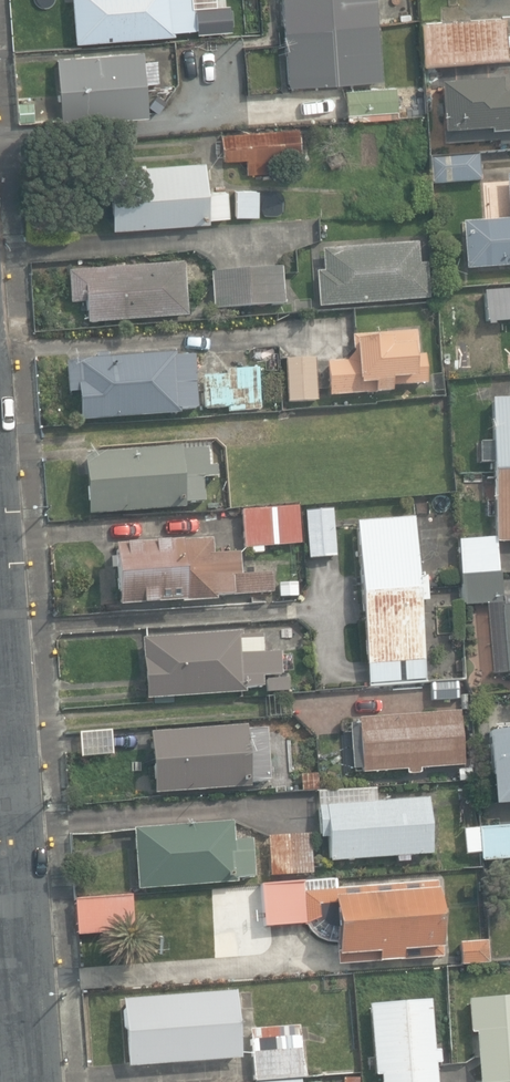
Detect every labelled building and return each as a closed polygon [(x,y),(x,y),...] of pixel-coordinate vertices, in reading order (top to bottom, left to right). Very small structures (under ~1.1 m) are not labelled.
[(76,42),(174,35),(173,29),(192,27),(192,30),(211,29),(209,0),(73,0),(76,42)] [(288,86),(381,80),(376,0),(281,0),(288,86)] [(505,17),(419,23),(422,65),(508,59),(507,47),(509,47),(509,35),(506,35),(505,17)] [(58,53),(63,122),(149,116),(143,47),(58,53)] [(499,83),(439,88),(443,146),(500,142),(500,147),(509,146),(509,96),(500,96),(499,83)] [(345,89),(348,116),(398,111),(396,85),(345,89)] [(158,113),(166,101),(158,96),(150,107),(158,113)] [(279,172),(278,156),(300,155),(299,128),(220,133),(223,175),(241,174),(240,160),(246,160),(247,174),(279,172)] [(432,160),(435,185),(484,180),(481,155),(432,160)] [(109,167),(113,228),(211,222),(211,217),(228,216),(227,191),(206,192),(204,161),(109,167)] [(466,269),(509,266),(509,174),(506,174),(509,219),(463,222),(466,269)] [(426,180),(411,180),(412,195),(427,194),(426,180)] [(234,190),(234,216),(259,216),(258,190),(234,190)] [(412,198),(413,209),(422,209),(421,198),(412,198)] [(316,272),(319,306),(429,298),(427,263),(419,264),(417,242),(322,249),(323,271),(316,272)] [(88,302),(89,323),(187,316),(183,263),(70,271),(72,303),(88,302)] [(211,273),(214,309),(284,303),(282,267),(211,273)] [(487,321),(509,319),(509,291),(485,293),(487,321)] [(326,362),(328,395),(360,393),(360,388),(376,387),(376,393),(392,392),(391,386),(427,383),(425,354),(418,355),(416,331),(352,336),(352,351),(344,361),(326,362)] [(459,346),(460,368),(471,367),(470,345),(459,346)] [(79,392),(81,422),(181,415),(180,409),(199,407),(195,365),(203,364),(202,353),(177,355),(177,353),(109,358),(108,352),(95,353),(95,359),(66,361),(69,393),(79,392)] [(286,359),(288,401),(316,400),(315,358),(286,359)] [(261,410),(258,369),(227,371),(227,376),(203,377),(205,409),(227,408),(228,412),(261,410)] [(500,573),(498,543),(509,542),(509,399),(493,400),(494,422),(494,442),(490,442),(482,442),(482,463),(494,463),(494,471),(496,537),(460,540),(462,574),(500,573)] [(84,455),(88,515),(186,507),(185,502),(204,501),(202,478),(217,477),(216,466),(209,466),(207,447),(181,449),(181,447),(84,455)] [(242,510),(245,547),(302,542),(299,505),(242,510)] [(304,511),(309,559),(337,557),(332,509),(304,511)] [(419,577),(415,517),(357,522),(369,685),(424,681),(422,662),(425,661),(421,602),(427,601),(425,577),(419,577)] [(114,546),(117,606),(217,600),(217,596),(274,592),(273,572),(240,574),(239,553),(211,554),(210,540),(114,546)] [(500,573),(462,574),(463,587),(464,607),(504,604),(504,606),(502,607),(507,680),(509,680),(509,596),(505,596),(503,573),(500,573)] [(279,583),(279,597),(298,596),(298,582),(279,583)] [(240,636),(240,632),(142,638),(146,699),(244,693),(243,688),(263,686),(262,677),(282,675),(280,651),(262,652),(261,635),(240,636)] [(266,695),(286,694),(285,678),(265,679),(266,695)] [(407,768),(407,774),(420,773),(419,769),(464,765),(460,710),(349,718),(353,772),(407,768)] [(150,732),(154,793),(250,786),(250,782),(271,780),(267,733),(248,734),(247,725),(150,732)] [(80,757),(113,754),(111,730),(78,733),(80,757)] [(509,804),(509,731),(488,733),(494,806),(509,804)] [(458,769),(458,781),(472,781),(471,768),(458,769)] [(301,782),(302,790),(319,789),(318,774),(297,775),(297,783),(301,782)] [(396,856),(396,863),(409,862),(409,856),(432,854),(428,798),(318,805),(320,837),(328,837),(330,860),(396,856)] [(134,828),(138,890),(238,882),(237,877),(255,876),(252,839),(235,840),(234,821),(134,828)] [(480,828),(482,860),(509,858),(509,826),(480,828)] [(482,860),(480,828),(463,829),(465,853),(462,853),(462,855),(445,856),(446,870),(482,867),(482,860)] [(267,835),(270,875),(313,872),(310,832),(267,835)] [(438,880),(301,891),(301,884),(258,887),(261,929),(303,926),(308,935),(320,944),(337,942),(339,967),(444,959),(438,880)] [(75,900),(77,934),(133,930),(131,896),(75,900)] [(460,943),(462,965),(489,962),(487,940),(460,943)] [(123,999),(128,1067),(242,1058),(237,991),(123,999)] [(480,1081),(509,1081),(509,996),(469,999),(472,1033),(477,1032),(480,1081)] [(381,1081),(436,1081),(430,1000),(369,1004),(375,1075),(380,1074),(381,1081)] [(249,1029),(254,1080),(305,1075),(300,1024),(249,1029)]
